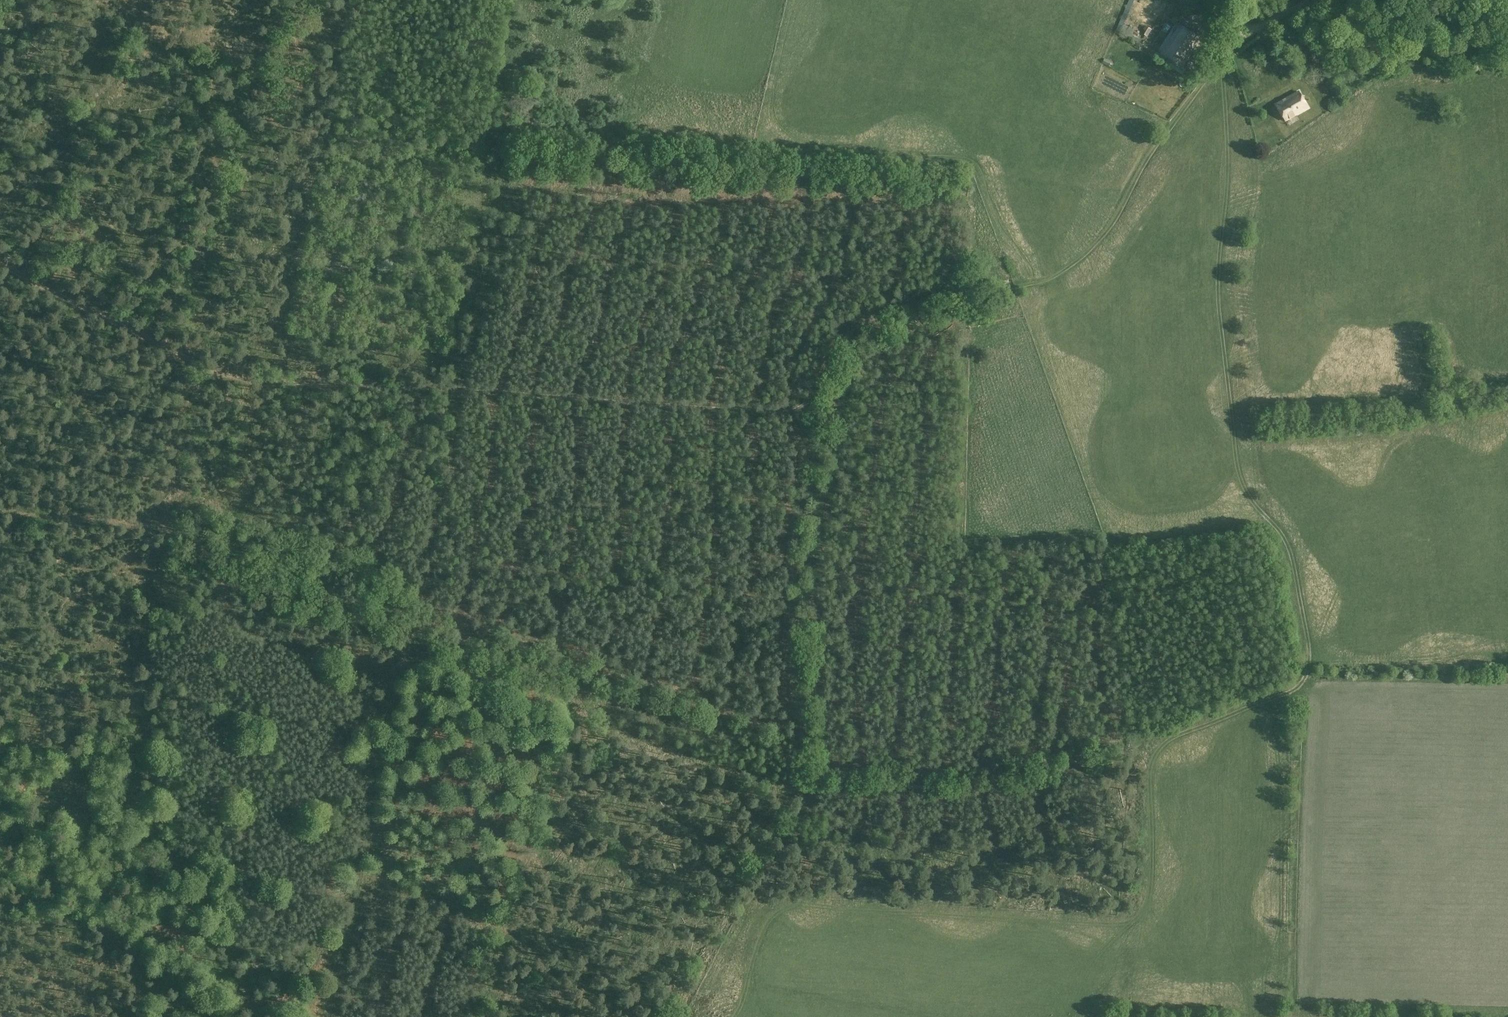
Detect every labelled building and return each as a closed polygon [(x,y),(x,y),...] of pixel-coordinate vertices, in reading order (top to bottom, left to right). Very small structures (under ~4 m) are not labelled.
[(1165,21),(1173,12),(1167,7),(1159,16),(1165,21)] [(1161,54),(1182,68),(1201,39),(1180,25),(1161,54)] [(1311,54),(1314,46),(1301,42),(1298,50),(1311,54)] [(1277,105),(1286,120),(1308,108),(1299,92),(1277,105)]
